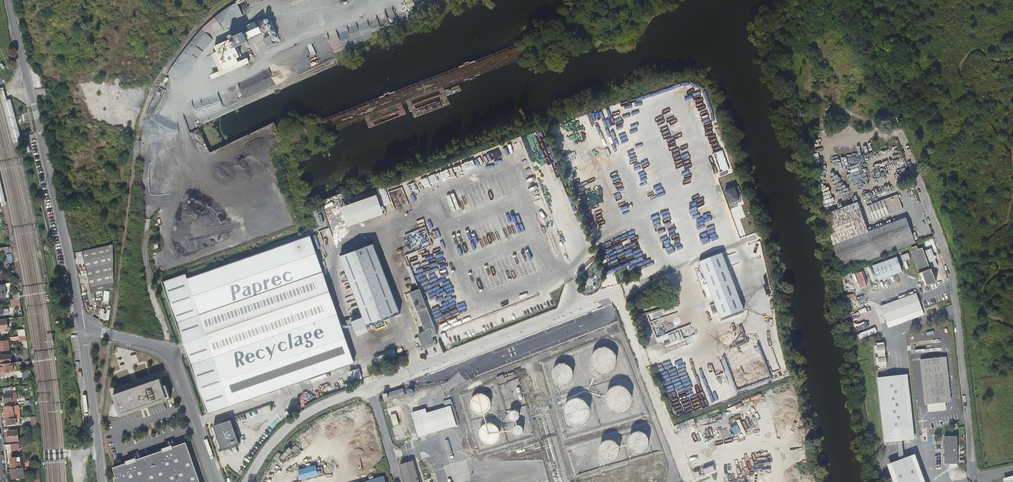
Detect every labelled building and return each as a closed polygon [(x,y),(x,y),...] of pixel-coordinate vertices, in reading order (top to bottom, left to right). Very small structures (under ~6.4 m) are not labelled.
[(242,34),(213,47),(216,53),(211,55),(219,72),(210,76),(212,80),(249,63),(247,58),(238,63),(237,59),(239,58),(235,49),(247,44),(242,34)] [(891,148),(879,152),(882,161),(894,156),(891,148)] [(376,193),(338,207),(345,226),(383,212),(376,193)] [(897,197),(859,211),(864,225),(902,211),(897,197)] [(874,253),(912,238),(905,220),(867,234),(874,253)] [(914,244),(912,238),(874,253),(867,234),(834,246),(843,270),(914,244)] [(312,239),(189,282),(202,318),(325,275),(312,239)] [(373,243),(340,255),(367,325),(400,312),(373,243)] [(113,246),(83,252),(92,293),(113,288),(114,281),(114,276),(113,246)] [(918,247),(913,249),(914,252),(912,253),(920,274),(918,274),(923,288),(936,283),(923,248),(919,250),(918,247)] [(894,253),(871,262),(878,282),(902,273),(897,258),(896,259),(894,253)] [(705,265),(725,316),(728,315),(742,309),(722,258),(705,265)] [(720,318),(725,316),(705,265),(700,267),(720,318)] [(872,267),(867,269),(872,283),(877,282),(872,267)] [(208,414),(232,405),(215,357),(210,342),(202,318),(189,282),(186,274),(163,282),(185,348),(208,414)] [(433,322),(420,288),(410,291),(425,330),(418,333),(419,336),(417,337),(416,338),(415,339),(415,340),(416,341),(417,342),(418,342),(420,342),(421,346),(437,339),(435,335),(438,334),(433,322)] [(881,308),(887,324),(922,312),(916,296),(881,308)] [(13,307),(21,306),(20,299),(12,300),(13,307)] [(922,312),(887,324),(888,328),(924,316),(922,312)] [(338,314),(215,357),(232,405),(355,363),(338,314)] [(0,321),(0,330),(8,329),(7,320),(0,321)] [(10,351),(9,341),(0,342),(0,352),(10,351)] [(598,373),(601,374),(604,374),(607,373),(610,372),(613,370),(615,367),(616,364),(616,361),(615,357),(613,354),(611,352),(608,350),(605,350),(602,350),(598,351),(596,352),(593,355),(592,358),(591,361),(592,364),(593,368),(595,370),(597,372),(598,373)] [(1,364),(12,363),(11,354),(0,355),(1,364)] [(942,360),(920,363),(925,408),(947,405),(942,360)] [(946,360),(942,360),(947,405),(951,405),(946,360)] [(15,366),(15,363),(12,363),(1,364),(2,373),(14,371),(13,366),(15,366)] [(561,385),(562,385),(564,385),(566,385),(568,384),(570,383),(572,382),(573,380),(574,377),(574,375),(573,373),(572,371),(571,369),(569,368),(567,367),(566,366),(563,366),(561,367),(559,368),(557,369),(556,371),(555,373),(555,376),(555,378),(555,380),(557,382),(558,383),(560,384),(561,385)] [(356,371),(349,373),(352,382),(359,379),(361,379),(359,370),(356,371)] [(904,384),(903,378),(877,381),(884,446),(911,443),(909,430),(887,432),(882,387),(904,384)] [(117,403),(113,405),(111,418),(118,419),(172,400),(167,386),(164,387),(161,380),(114,396),(117,403)] [(904,384),(882,387),(887,432),(909,430),(904,384)] [(611,410),(614,412),(618,412),(621,411),(624,410),(627,408),(629,405),(630,401),(629,398),(628,394),(626,392),(624,389),(620,388),(617,388),(614,388),(610,390),(608,392),(606,395),(606,396),(605,399),(605,402),(606,405),(608,408),(611,410)] [(383,397),(385,404),(406,398),(403,391),(383,397)] [(12,399),(16,398),(16,394),(4,395),(5,403),(12,403),(12,399)] [(475,413),(478,414),(481,415),(484,414),(487,412),(489,409),(490,406),(489,403),(488,400),(485,397),(482,396),(479,396),(476,396),(473,398),(471,401),(470,404),(471,408),(472,411),(475,413)] [(571,423),(574,424),(576,424),(579,424),(582,423),(584,421),(586,419),(587,417),(588,414),(588,411),(588,409),(586,406),(585,405),(583,403),(580,402),(579,401),(576,401),(572,402),(570,403),(568,405),(566,407),(566,410),(565,412),(566,415),(566,418),(568,419),(569,421),(571,423)] [(400,408),(387,411),(389,418),(402,414),(400,408)] [(426,411),(413,415),(420,439),(460,427),(454,408),(432,414),(432,413),(429,413),(430,414),(427,415),(426,411)] [(508,419),(509,421),(511,423),(513,423),(515,423),(517,421),(518,419),(518,417),(517,415),(516,414),(514,413),(511,413),(510,415),(508,417),(508,419)] [(232,419),(214,425),(222,449),(240,443),(232,419)] [(485,443),(488,444),(491,445),(494,444),(497,442),(499,440),(500,437),(500,433),(499,430),(497,428),(494,426),(491,425),(488,426),(485,427),(482,429),(481,432),(480,435),(481,438),(482,441),(485,443)] [(402,426),(392,429),(396,443),(406,440),(402,426)] [(512,433),(513,436),(515,437),(518,438),(520,437),(522,435),(522,433),(522,431),(521,429),(519,428),(516,428),(514,429),(513,431),(512,433)] [(17,431),(8,432),(9,442),(19,441),(17,431)] [(631,451),(634,453),(638,453),(641,452),(644,450),(646,447),(646,444),(646,441),(645,438),(642,435),(639,434),(636,434),(633,435),(630,437),(628,439),(627,442),(628,446),(629,449),(631,451)] [(945,437),(945,465),(959,464),(958,437),(945,437)] [(604,461),(606,462),(608,463),(611,462),(613,461),(615,460),(616,459),(618,457),(618,454),(618,452),(618,450),(617,448),(616,446),(614,445),(612,444),(610,443),(608,443),(605,444),(603,445),(602,447),(600,448),(599,450),(599,453),(599,455),(600,457),(601,459),(603,460),(604,461)] [(116,480),(116,481),(201,481),(188,444),(174,449),(115,469),(118,479),(116,480)] [(292,453),(289,450),(280,459),(283,462),(292,453)] [(581,465),(583,466),(585,466),(587,466),(589,465),(590,464),(591,463),(592,461),(593,459),(593,457),(593,456),(592,454),(591,452),(589,451),(588,450),(586,450),(584,450),(582,451),(581,451),(579,453),(578,454),(577,456),(577,458),(577,460),(578,461),(579,463),(580,464),(581,465)] [(12,470),(22,469),(21,458),(10,459),(12,470)] [(893,466),(900,481),(922,481),(913,458),(893,466)] [(420,481),(414,463),(402,467),(406,481),(420,481)] [(27,475),(27,468),(25,469),(23,469),(22,469),(12,470),(13,480),(25,478),(24,475),(27,475)] [(381,474),(356,481),(384,481),(381,474)]
